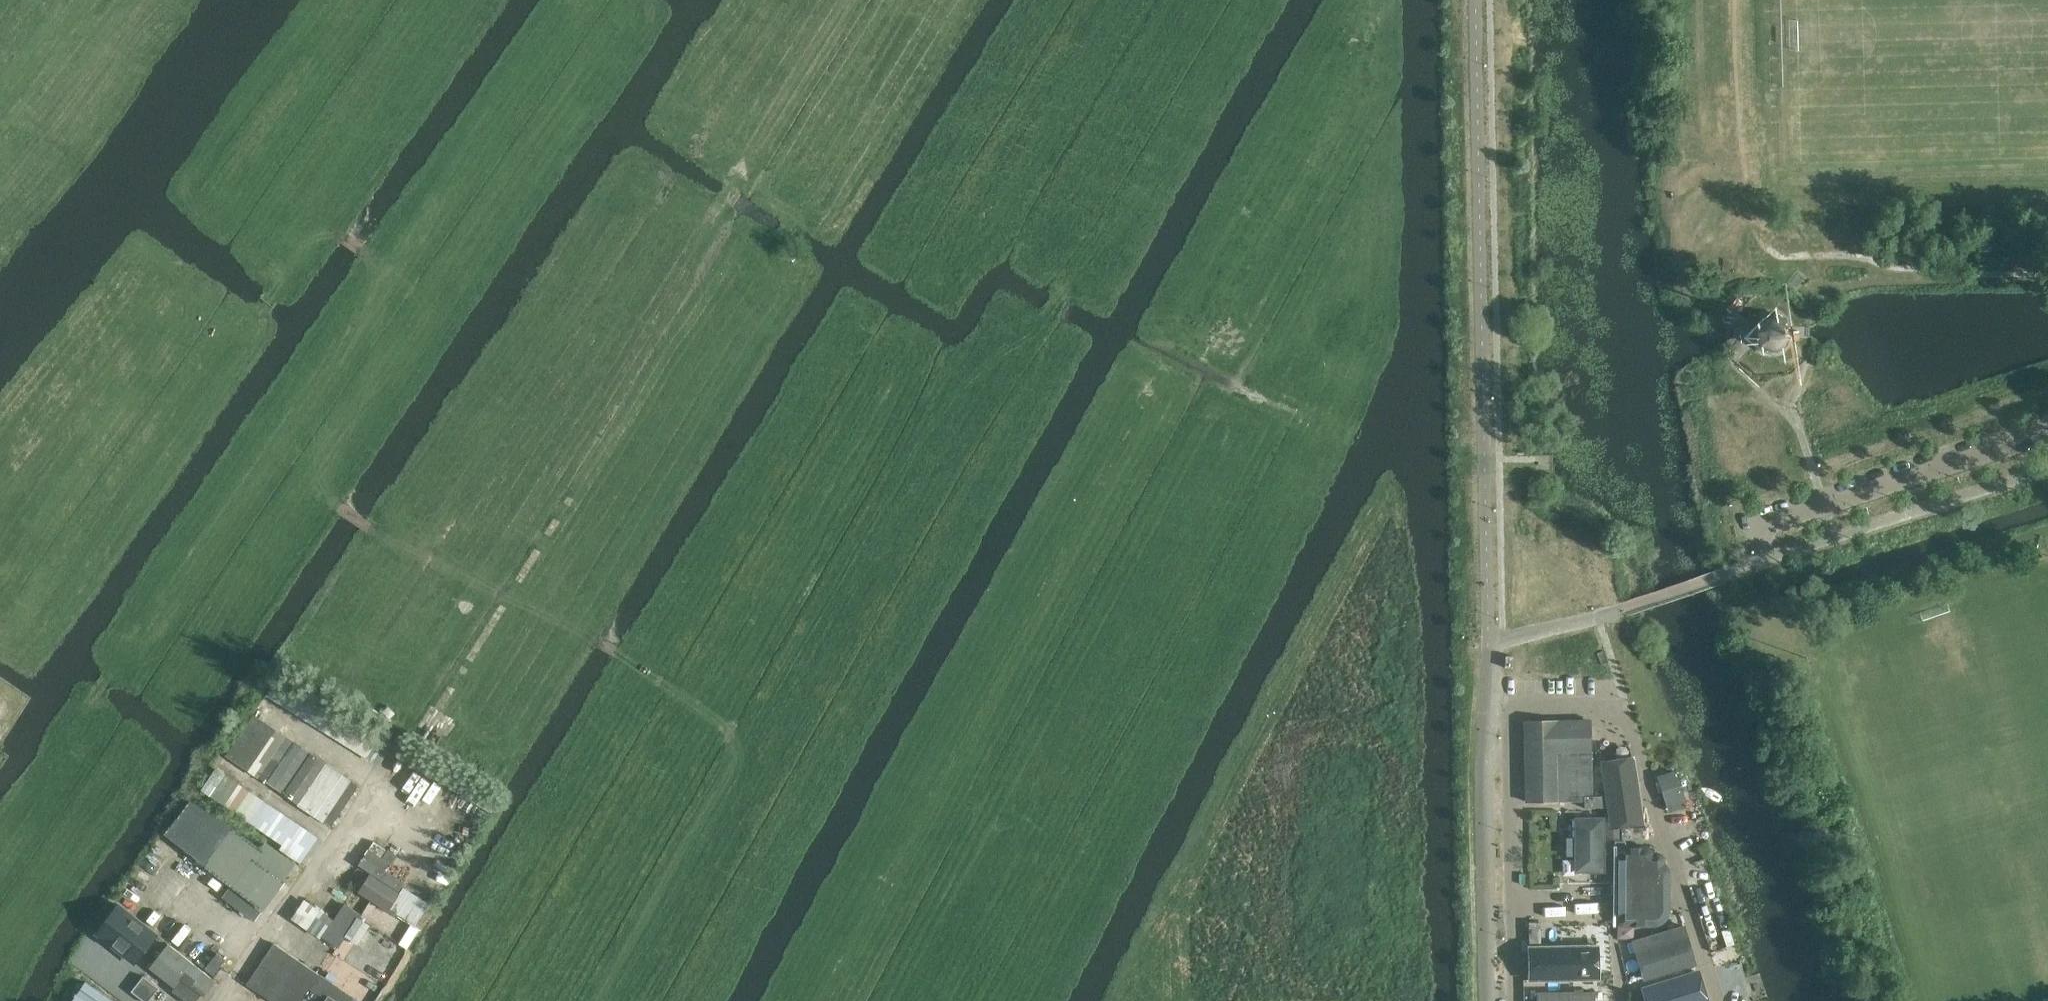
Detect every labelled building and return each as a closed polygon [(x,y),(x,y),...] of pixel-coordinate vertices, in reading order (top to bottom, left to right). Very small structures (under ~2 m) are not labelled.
[(1729,310),(1740,300),(1732,293),(1722,303),(1729,310)] [(1790,338),(1790,327),(1790,326),(1789,323),(1780,315),(1777,313),(1765,314),(1762,315),(1753,324),(1752,327),(1753,339),(1754,342),(1763,350),(1766,351),(1778,351),(1781,350),(1789,341),(1790,338)] [(1505,655),(1504,665),(1512,666),(1513,655),(1505,655)] [(1588,712),(1526,712),(1527,792),(1558,792),(1557,746),(1589,746),(1588,712)] [(235,763),(334,820),(360,776),(261,719),(235,763)] [(374,757),(387,740),(376,732),(364,749),(374,757)] [(1589,746),(1557,746),(1558,792),(1589,791),(1589,746)] [(1595,759),(1595,788),(1604,788),(1604,759),(1595,759)] [(305,857),(321,834),(222,767),(206,790),(305,857)] [(1668,807),(1685,805),(1679,768),(1662,770),(1668,807)] [(1651,818),(1643,790),(1619,797),(1628,825),(1651,818)] [(1606,807),(1606,795),(1584,795),(1584,807),(1606,807)] [(297,862),(267,840),(261,847),(235,829),(221,818),(220,820),(212,814),(202,807),(202,808),(196,803),(195,803),(192,801),(191,801),(190,801),(166,832),(208,865),(233,886),(262,908),(283,880),(284,880),(297,862)] [(1605,813),(1574,813),(1574,835),(1566,835),(1566,853),(1572,853),(1572,869),(1605,870),(1605,813)] [(1643,839),(1643,827),(1621,827),(1621,839),(1643,839)] [(1639,854),(1639,842),(1614,842),(1614,854),(1620,854),(1620,923),(1663,923),(1663,854),(1639,854)] [(400,892),(371,873),(359,891),(389,910),(400,892)] [(359,941),(373,921),(347,902),(336,917),(307,896),(294,914),(339,947),(348,934),(359,941)] [(97,933),(134,962),(156,934),(119,905),(97,933)] [(1541,943),(1540,921),(1528,921),(1529,943),(1530,943),(1541,943)] [(1634,935),(1645,977),(1698,963),(1687,922),(1634,935)] [(94,946),(85,941),(73,959),(88,969),(98,954),(91,950),(94,946)] [(216,980),(169,943),(149,967),(175,988),(182,979),(188,984),(191,981),(206,993),(216,980)] [(1599,943),(1527,944),(1527,978),(1599,978),(1599,943)] [(219,951),(208,964),(216,971),(227,957),(219,951)] [(311,988),(275,963),(271,969),(263,963),(247,985),(270,1000),(301,1000),(311,988)] [(1703,966),(1642,981),(1647,1000),(1711,1000),(1703,966)] [(160,989),(144,978),(131,997),(136,1000),(151,1000),(160,989)] [(86,981),(72,1000),(114,1000),(86,981)] [(1536,988),(1536,1000),(1532,1000),(1595,1000),(1595,989),(1536,988)]
